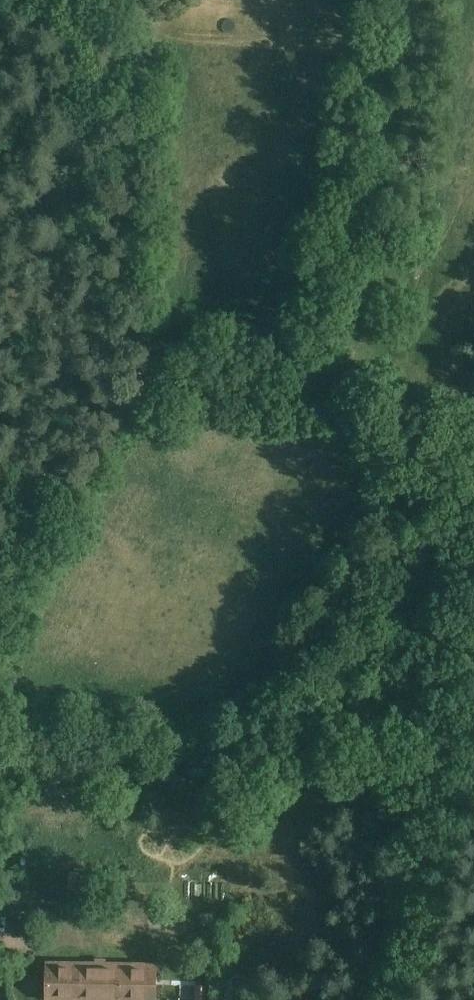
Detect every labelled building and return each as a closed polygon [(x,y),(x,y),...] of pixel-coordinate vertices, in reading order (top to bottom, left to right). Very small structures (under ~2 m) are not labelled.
[(95,963),(47,962),(47,999),(81,999),(156,999),(157,964),(95,963)]
